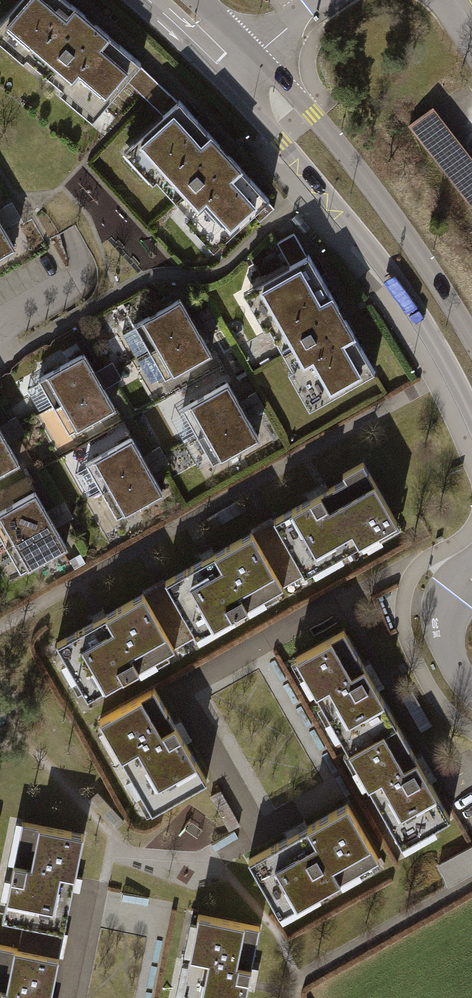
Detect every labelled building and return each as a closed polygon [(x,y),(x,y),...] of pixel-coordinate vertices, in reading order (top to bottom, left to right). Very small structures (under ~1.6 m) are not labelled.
[(58,0),(26,0),(0,31),(0,33),(96,114),(137,67),(58,0)] [(407,125),(469,208),(471,212),(471,158),(432,106),(407,125)] [(266,202),(182,108),(136,149),(219,243),(266,202)] [(298,212),(291,218),(303,232),(310,227),(298,212)] [(0,221),(0,247),(12,241),(0,221)] [(309,271),(255,299),(311,404),(365,376),(309,271)] [(179,295),(131,322),(146,349),(194,323),(179,295)] [(210,350),(194,323),(146,349),(161,377),(210,350)] [(82,348),(33,375),(48,402),(97,375),(82,348)] [(112,403),(97,375),(48,402),(63,429),(112,403)] [(225,379),(177,405),(192,433),(240,406),(225,379)] [(256,433),(240,406),(192,433),(207,460),(256,433)] [(0,433),(0,469),(16,461),(0,433)] [(131,433),(82,460),(98,487),(146,460),(131,433)] [(162,488),(146,460),(98,487),(112,515),(162,488)] [(345,480),(274,520),(306,577),(398,525),(362,461),(342,473),(345,480)] [(0,507),(0,543),(49,516),(34,489),(0,507)] [(64,544),(49,516),(0,543),(15,570),(64,544)] [(274,520),(250,533),(282,590),(306,577),(274,520)] [(282,590),(250,533),(163,582),(195,639),(282,590)] [(163,582),(141,594),(174,651),(195,639),(163,582)] [(174,651),(141,594),(54,644),(86,701),(174,651)] [(342,743),(390,716),(338,623),(289,650),(342,743)] [(432,725),(412,691),(401,697),(421,732),(432,725)] [(147,693),(95,723),(147,814),(199,785),(147,693)] [(397,840),(445,813),(390,716),(342,743),(397,840)] [(352,812),(255,865),(284,918),(381,866),(352,812)] [(18,819),(0,911),(0,919),(18,922),(14,945),(55,953),(79,830),(18,819)] [(192,910),(174,997),(239,997),(242,984),(255,922),(192,910)] [(0,942),(0,997),(46,997),(55,953),(14,945),(0,942)]
